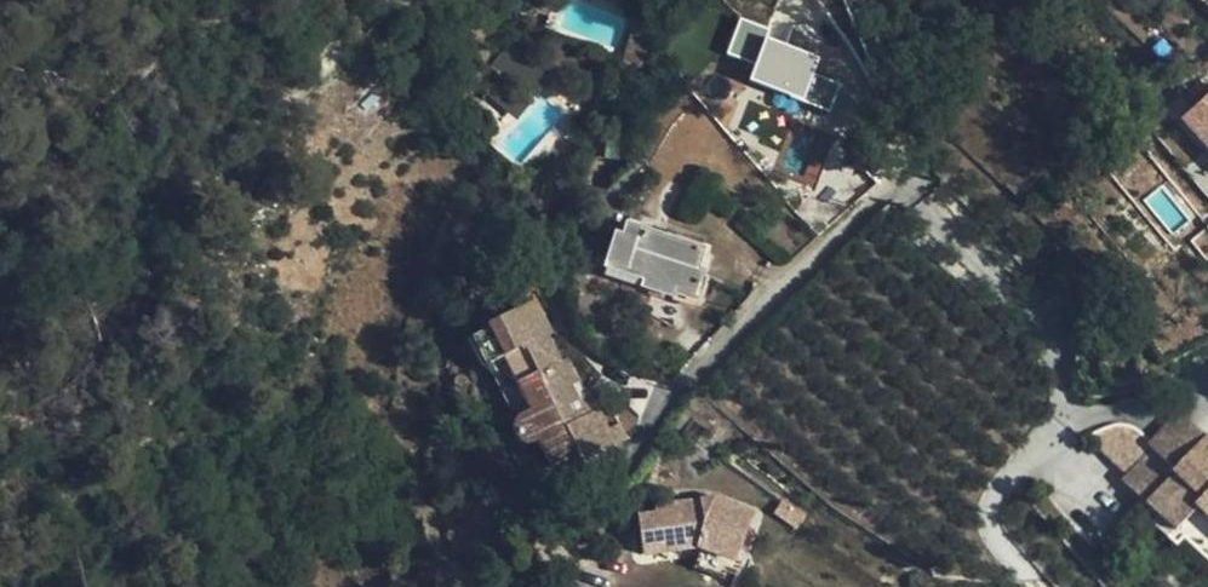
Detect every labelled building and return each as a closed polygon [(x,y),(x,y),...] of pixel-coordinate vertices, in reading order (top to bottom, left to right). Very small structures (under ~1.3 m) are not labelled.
[(749,80),(804,99),(821,51),(737,21),(726,54),(755,64),(749,80)] [(624,65),(641,70),(652,34),(634,30),(624,65)] [(522,75),(532,62),(523,55),(513,67),(522,75)] [(831,108),(836,81),(812,76),(806,103),(831,108)] [(1184,122),(1207,148),(1207,99),(1184,122)] [(676,285),(696,291),(702,273),(695,271),(702,251),(619,225),(607,264),(646,276),(642,287),(673,297),(676,285)] [(567,373),(573,369),(568,359),(560,361),(548,337),(553,335),(537,299),(507,313),(504,326),(490,322),(488,323),(490,328),(469,338),(483,367),(490,364),(505,357),(532,410),(518,417),(513,426),(514,430),(516,435),(520,440),(524,443),(530,444),(538,440),(551,464),(573,452),(580,465),(626,441),(617,425),(607,431),(589,399),(582,402),(575,389),(567,373)] [(507,313),(490,322),(504,326),(507,313)] [(505,357),(490,364),(518,417),(532,410),(505,357)] [(567,373),(575,389),(582,385),(573,369),(567,373)] [(1188,411),(1154,440),(1136,427),(1120,425),(1103,431),(1093,438),(1132,476),(1126,480),(1179,537),(1200,514),(1207,521),(1207,430),(1188,411)] [(565,473),(580,465),(573,452),(551,464),(553,469),(561,465),(565,473)] [(736,561),(754,513),(715,498),(713,497),(654,504),(655,512),(638,515),(643,555),(697,547),(701,548),(732,560),(736,561)] [(732,560),(701,548),(693,568),(724,579),(732,560)]
